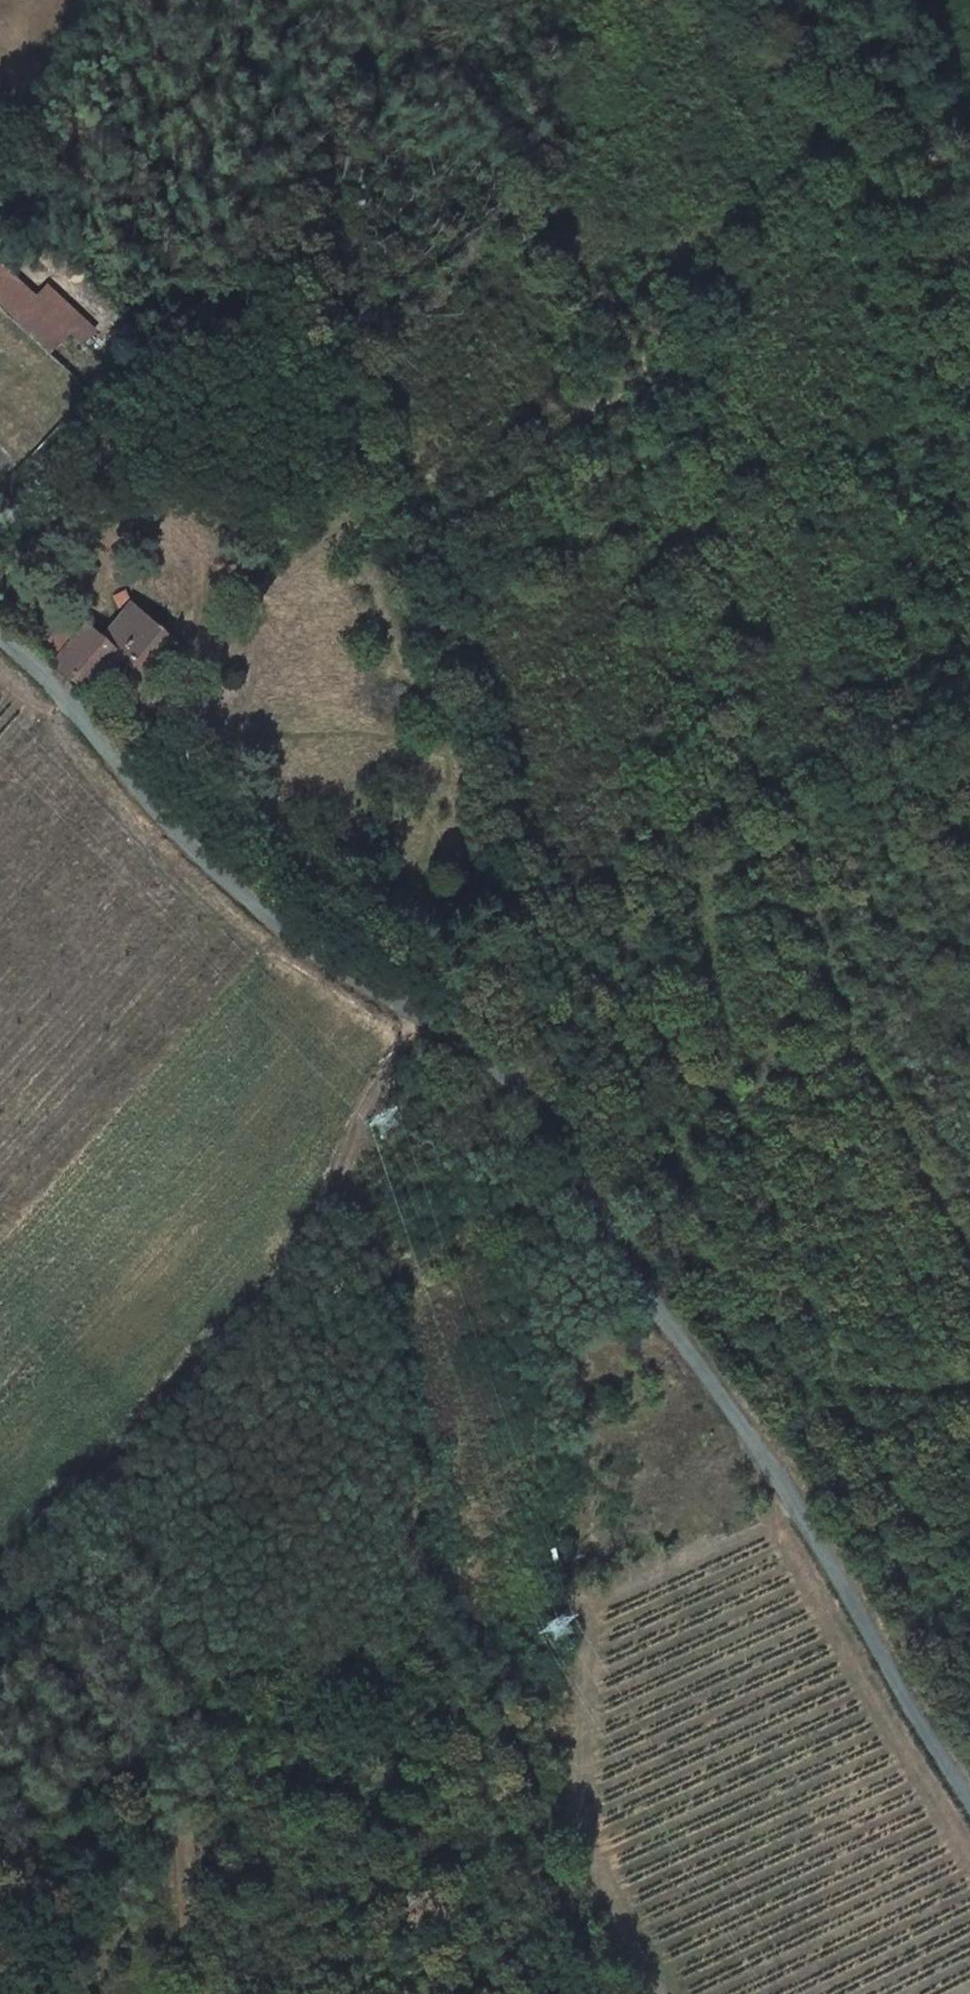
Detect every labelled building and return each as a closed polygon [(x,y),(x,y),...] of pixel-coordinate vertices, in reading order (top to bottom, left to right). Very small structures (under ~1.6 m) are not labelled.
[(38,299),(0,263),(0,306),(51,354),(72,332),(85,319),(50,286),(38,299)] [(85,319),(72,332),(84,344),(97,330),(85,319)] [(143,676),(175,639),(134,603),(105,636),(92,624),(60,661),(99,695),(127,662),(143,676)]
